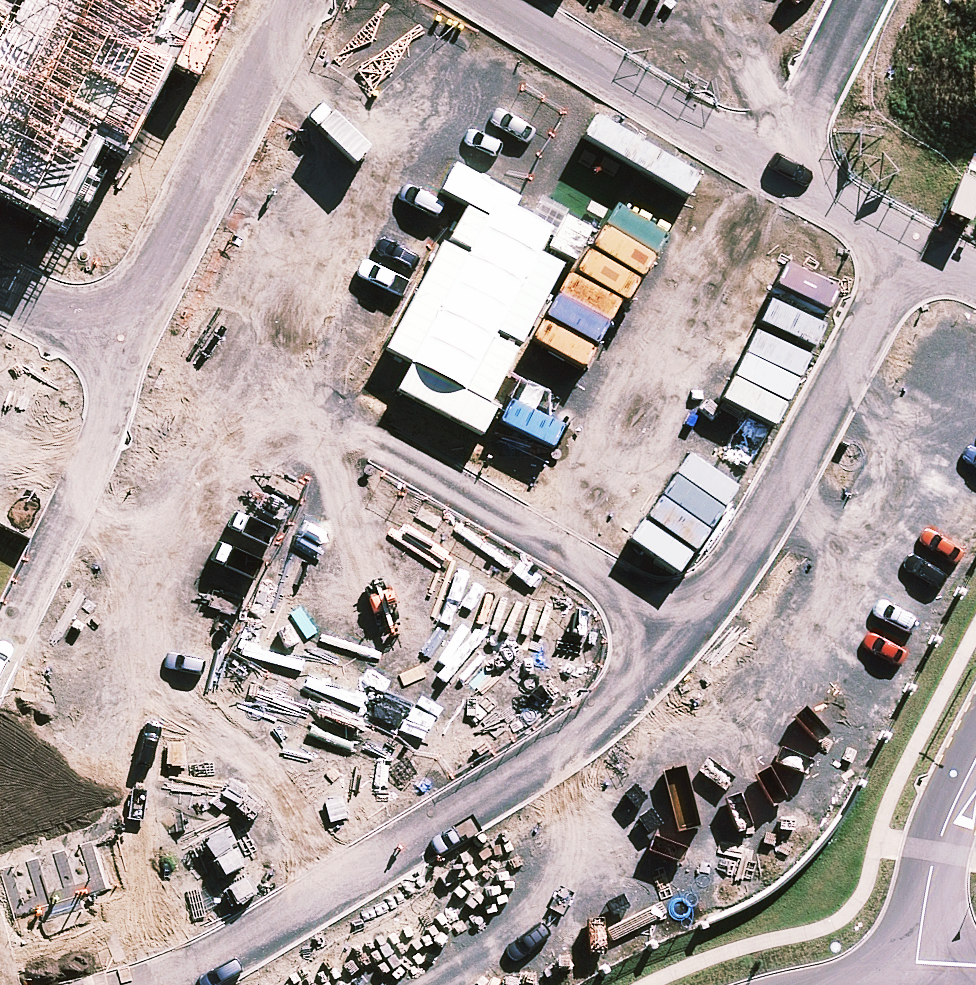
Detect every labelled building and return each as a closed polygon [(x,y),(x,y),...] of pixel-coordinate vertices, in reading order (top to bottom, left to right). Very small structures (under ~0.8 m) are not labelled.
[(58,214),(98,136),(129,152),(207,0),(0,0),(0,184),(58,214)] [(476,194),(451,247),(438,241),(385,348),(410,360),(395,390),(476,429),(557,264),(534,253),(546,228),(476,194)]
